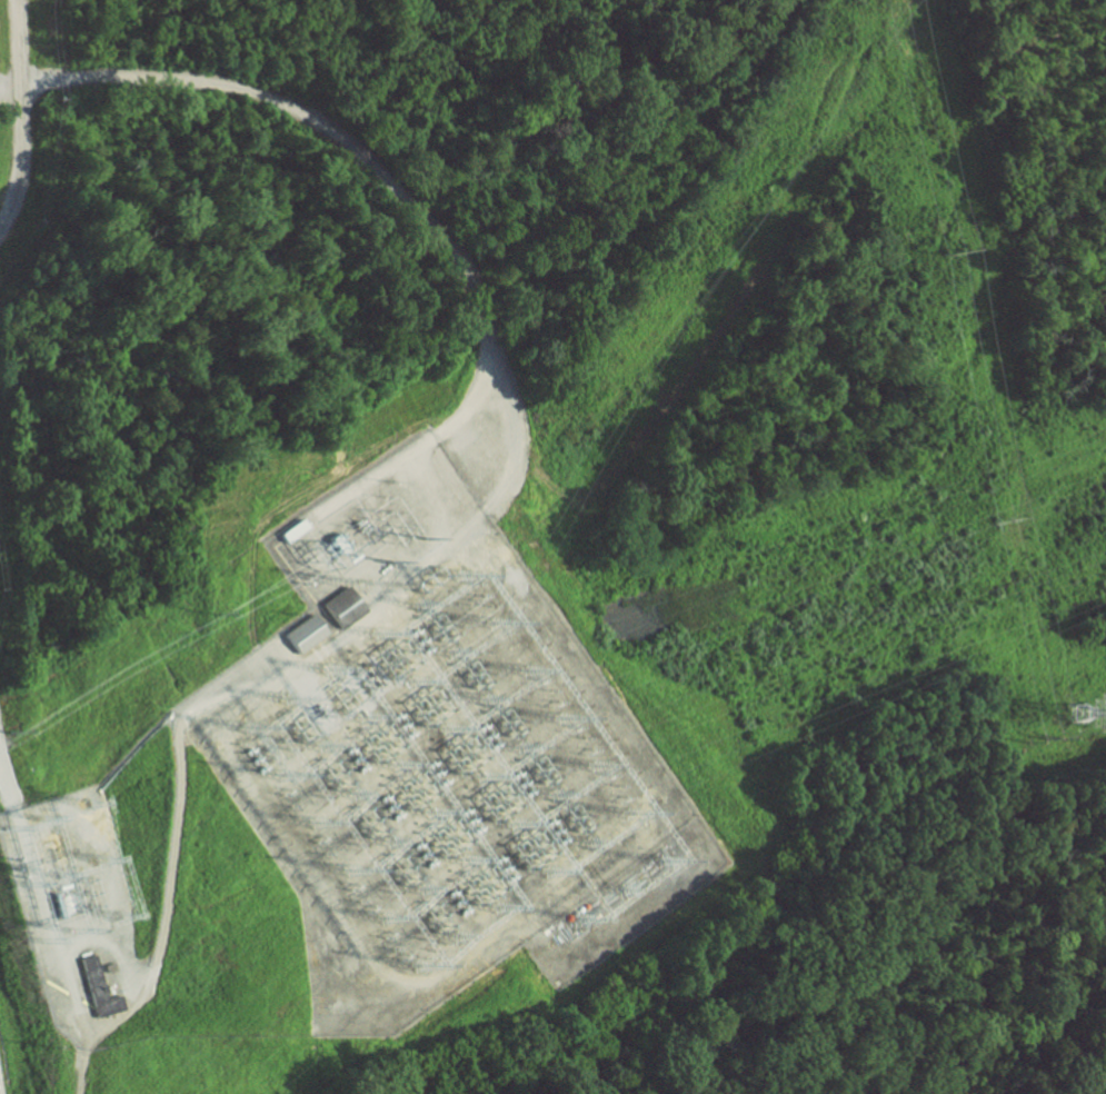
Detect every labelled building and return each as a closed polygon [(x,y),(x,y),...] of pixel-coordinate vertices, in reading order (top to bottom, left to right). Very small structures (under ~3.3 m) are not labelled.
[(322,605),(348,586),(366,611),(340,629),(322,605)] [(285,635),(312,614),(326,633),(298,653),(285,635)] [(81,962),(99,1020),(128,1011),(123,997),(110,1001),(97,956),(81,962)]
